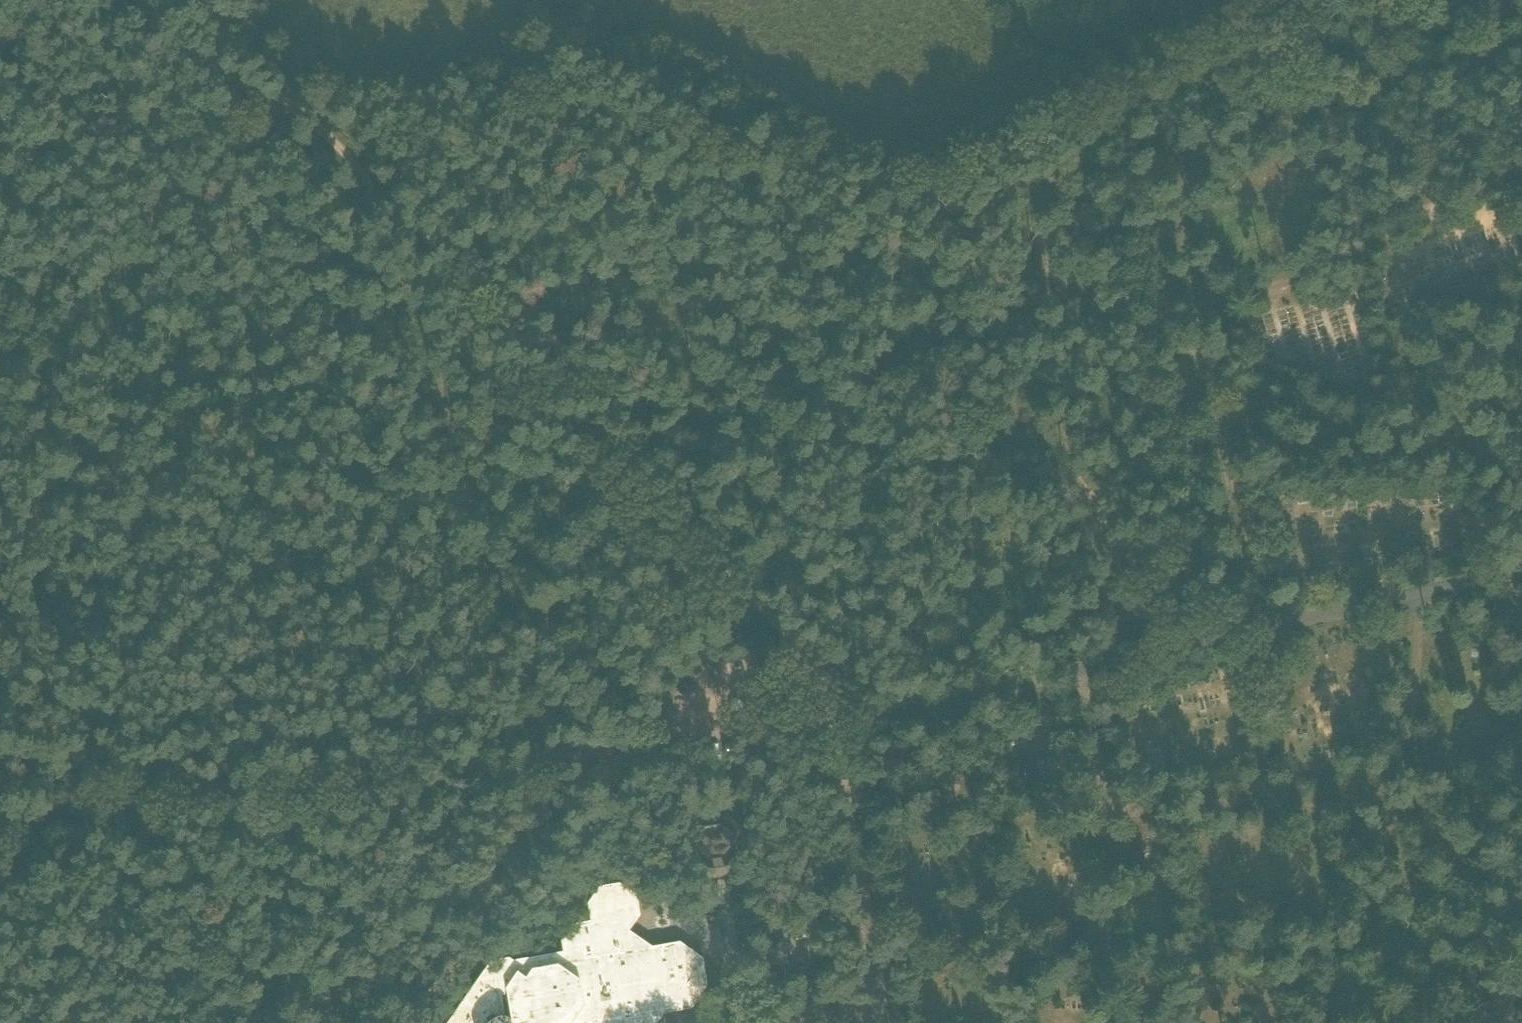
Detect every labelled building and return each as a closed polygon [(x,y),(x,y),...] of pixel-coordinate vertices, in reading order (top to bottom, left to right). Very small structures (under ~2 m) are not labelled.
[(630,931),(641,915),(638,895),(621,884),(601,887),(589,904),(592,921),(574,925),(562,942),(564,953),(513,961),(510,958),(491,962),(449,1022),(658,1022),(665,1014),(692,1009),(708,986),(703,959),(681,942),(653,947),(630,931)]
